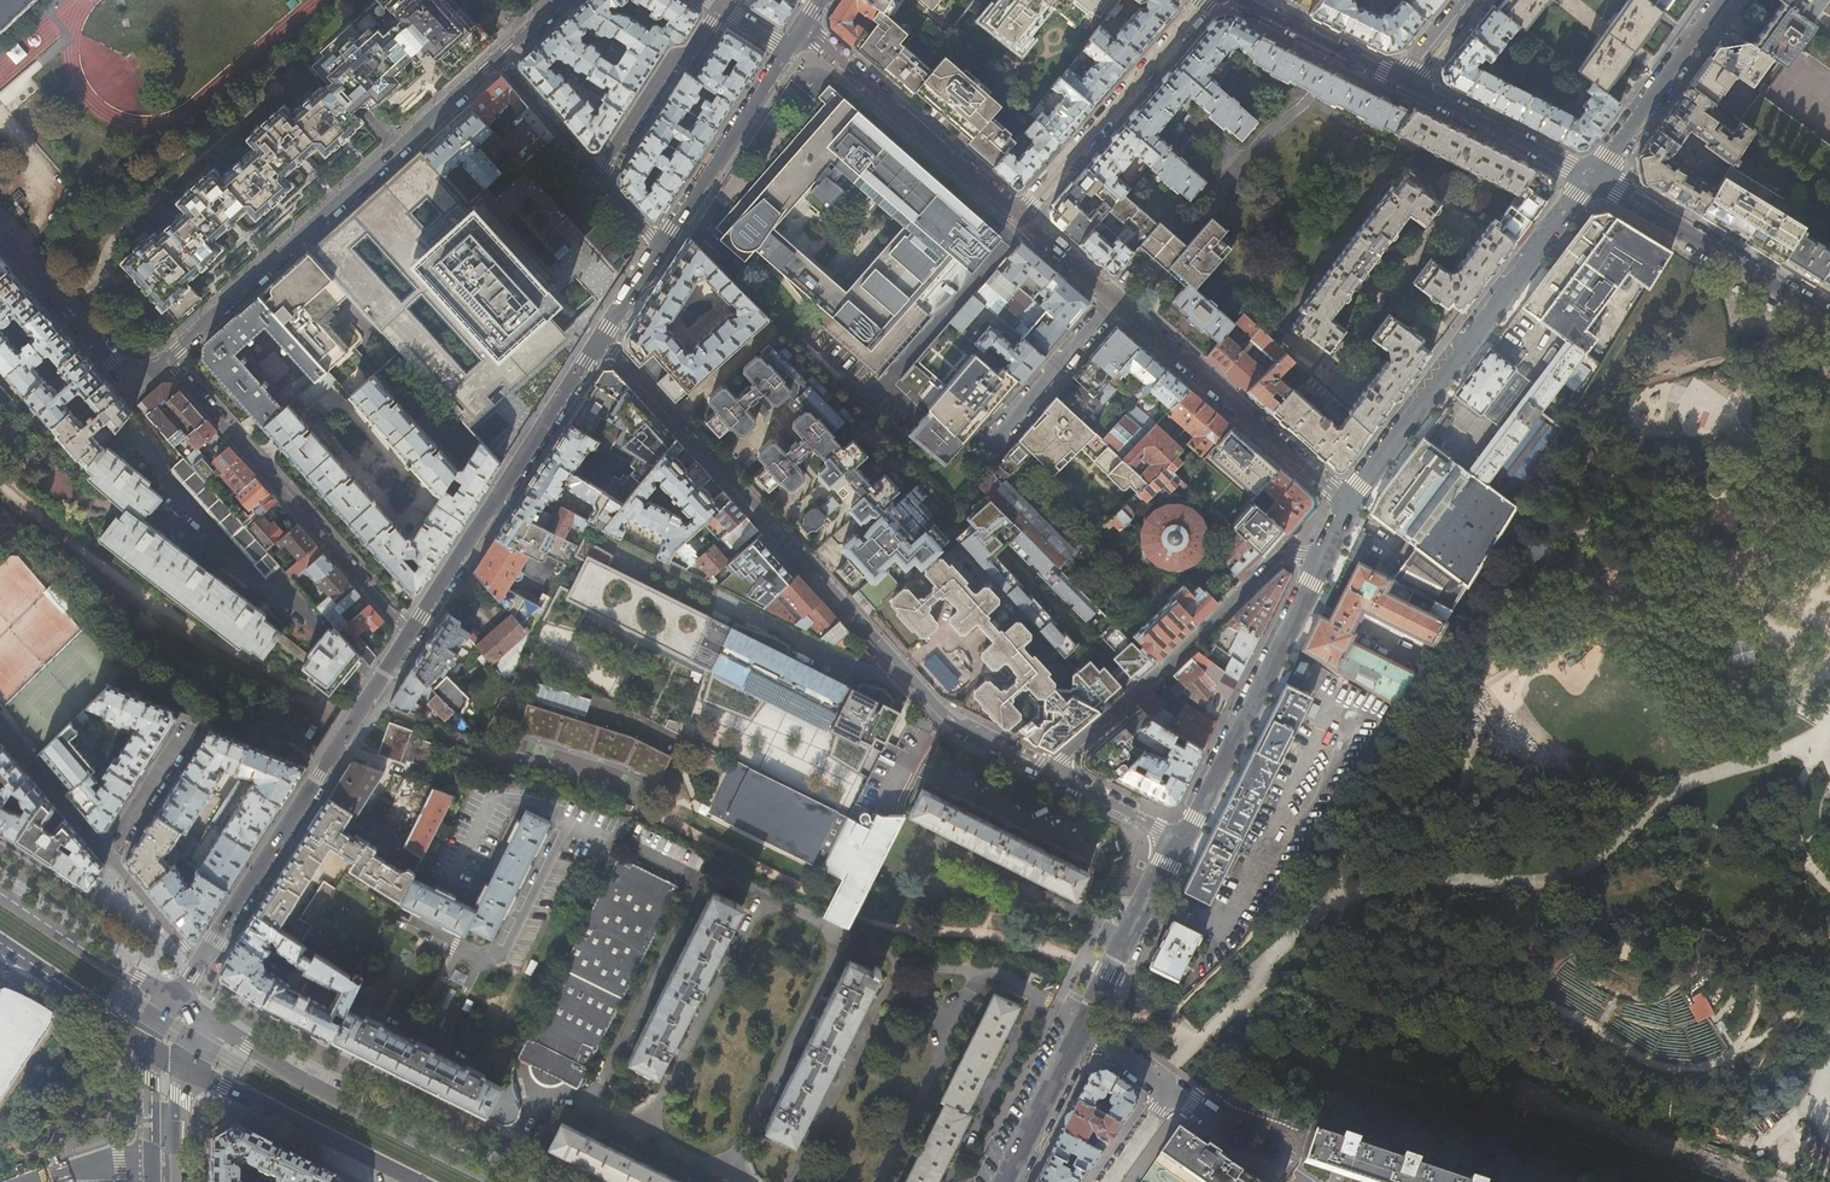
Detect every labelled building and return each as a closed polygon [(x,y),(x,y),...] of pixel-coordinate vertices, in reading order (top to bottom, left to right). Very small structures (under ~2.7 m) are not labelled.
[(35,0),(0,0),(0,32),(35,0)] [(376,33),(371,28),(338,58),(338,59),(342,63),(329,75),(333,80),(328,85),(353,112),(364,102),(372,110),(409,75),(405,70),(403,70),(403,67),(414,59),(418,63),(428,54),(430,55),(434,54),(450,74),(455,70),(480,47),(489,39),(454,0),(380,0),(386,7),(388,5),(394,11),(395,11),(399,16),(397,20),(399,22),(386,34),(381,29),(376,33)] [(620,27),(595,11),(586,0),(578,7),(569,15),(584,32),(587,25),(601,35),(605,34),(609,37),(614,36),(620,27)] [(595,11),(620,27),(626,30),(633,19),(625,13),(610,12),(610,7),(611,6),(616,7),(620,3),(617,0),(586,0),(595,11)] [(671,0),(641,0),(640,2),(653,10),(648,17),(651,19),(660,16),(662,14),(671,0)] [(696,9),(687,3),(682,0),(671,0),(662,14),(666,18),(664,22),(667,23),(686,36),(693,26),(698,18),(696,9)] [(743,3),(781,28),(787,19),(793,9),(784,0),(780,0),(779,3),(775,0),(745,0),(743,3)] [(793,9),(799,0),(784,0),(793,9)] [(839,33),(853,46),(873,20),(872,19),(879,10),(864,0),(842,0),(835,10),(830,18),(832,27),(839,33)] [(897,0),(864,0),(879,10),(872,19),(873,20),(853,46),(861,53),(874,64),(881,70),(903,45),(899,42),(907,32),(887,14),(897,0)] [(939,15),(950,0),(923,0),(939,15)] [(984,19),(1019,48),(1052,6),(1077,26),(1097,0),(1000,0),(984,19)] [(1140,7),(1116,32),(1117,36),(1115,38),(1111,38),(1110,34),(1101,26),(1090,39),(1124,68),(1139,51),(1167,19),(1180,3),(1180,0),(1145,0),(1146,5),(1145,7),(1140,7)] [(1376,13),(1356,3),(1353,4),(1349,2),(1349,0),(1320,0),(1308,14),(1349,34),(1353,36),(1385,52),(1400,49),(1425,18),(1406,2),(1404,0),(1399,0),(1390,11),(1386,9),(1382,9),(1379,10),(1376,13)] [(1406,2),(1425,18),(1439,0),(1408,0),(1406,2)] [(1497,9),(1524,29),(1547,0),(1504,0),(1497,9)] [(1577,70),(1580,73),(1584,76),(1592,82),(1603,91),(1617,72),(1649,27),(1661,10),(1648,0),(1628,0),(1577,70)] [(1661,10),(1668,0),(1648,0),(1661,10)] [(1783,2),(1809,20),(1817,9),(1824,0),(1780,0),(1783,2)] [(1817,9),(1829,16),(1829,0),(1824,0),(1817,9)] [(1814,24),(1809,20),(1783,2),(1761,33),(1754,28),(1746,39),(1749,41),(1771,56),(1778,60),(1785,64),(1814,24)] [(1121,7),(1117,4),(1110,14),(1113,17),(1121,7)] [(1532,41),(1535,38),(1524,29),(1497,9),(1493,5),(1483,19),(1471,34),(1496,54),(1516,29),(1532,41)] [(583,34),(584,32),(569,15),(553,30),(536,45),(551,62),(556,57),(562,58),(564,61),(569,61),(574,65),(575,69),(579,71),(583,70),(589,75),(595,65),(601,56),(599,54),(594,49),(594,46),(590,43),(587,45),(584,43),(588,37),(583,34)] [(1231,16),(1216,19),(1198,40),(1176,65),(1210,94),(1217,85),(1219,83),(1208,72),(1208,71),(1225,52),(1229,55),(1234,49),(1231,45),(1235,45),(1237,43),(1247,51),(1261,35),(1263,32),(1243,22),(1231,16)] [(662,27),(658,24),(653,25),(649,31),(648,30),(648,28),(633,19),(626,30),(661,53),(668,41),(670,38),(671,39),(673,41),(675,42),(677,42),(678,42),(680,41),(681,40),(683,39),(684,37),(685,37),(686,36),(667,23),(665,25),(662,27)] [(627,44),(627,47),(618,63),(612,65),(601,56),(595,65),(636,92),(646,75),(661,53),(626,30),(620,27),(614,36),(627,44)] [(757,65),(765,53),(744,40),(727,28),(710,54),(725,63),(731,56),(733,58),(732,61),(736,64),(733,68),(748,78),(757,65)] [(1488,63),(1496,54),(1471,34),(1454,54),(1443,68),(1446,83),(1456,88),(1466,93),(1478,70),(1474,66),(1475,64),(1478,63),(1482,58),(1488,63)] [(1388,102),(1389,100),(1382,96),(1380,98),(1361,89),(1342,79),(1341,78),(1342,77),(1335,73),(1334,75),(1294,55),(1295,53),(1288,49),(1287,51),(1282,49),(1272,44),(1273,42),(1261,35),(1247,51),(1253,59),(1253,61),(1271,70),(1270,73),(1270,74),(1287,82),(1289,80),(1317,94),(1316,97),(1334,106),(1336,103),(1346,108),(1363,117),(1364,118),(1363,120),(1381,130),(1383,126),(1394,132),(1411,112),(1399,105),(1397,107),(1392,104),(1388,102)] [(1555,59),(1558,56),(1535,38),(1532,41),(1555,59)] [(1124,68),(1090,39),(1060,77),(1092,105),(1107,88),(1124,68)] [(1751,83),(1771,56),(1749,41),(1719,46),(1716,47),(1709,57),(1731,71),(1751,83)] [(546,67),(551,62),(536,45),(527,53),(520,59),(520,68),(530,81),(545,98),(563,83),(563,78),(560,74),(562,71),(554,66),(551,69),(547,69),(546,67)] [(946,54),(934,67),(903,45),(881,70),(910,95),(917,87),(972,136),(967,142),(993,165),(1008,149),(1014,141),(989,118),(1000,104),(946,54)] [(740,92),(748,78),(733,68),(725,63),(710,54),(694,78),(703,84),(717,93),(732,103),(740,92)] [(1578,76),(1580,73),(1577,70),(1558,56),(1555,59),(1578,76)] [(1731,71),(1709,57),(1708,58),(1699,71),(1689,84),(1713,101),(1731,71)] [(1765,92),(1785,64),(1778,60),(1758,88),(1765,92)] [(1234,65),(1232,63),(1225,71),(1227,74),(1232,68),(1234,65)] [(317,78),(320,76),(310,65),(307,67),(317,78)] [(630,100),(636,92),(595,65),(589,75),(587,77),(602,87),(604,86),(608,88),(608,93),(604,93),(602,92),(599,96),(623,111),(630,100)] [(1201,104),(1210,94),(1176,65),(1149,96),(1124,125),(1158,153),(1168,142),(1155,131),(1166,119),(1170,119),(1173,116),(1172,112),(1182,101),(1189,93),(1201,104)] [(1518,119),(1531,94),(1479,69),(1478,70),(1466,93),(1492,106),(1518,119)] [(732,103),(717,93),(712,102),(698,92),(698,91),(703,84),(694,78),(684,72),(669,97),(716,128),(724,117),(732,103)] [(1584,76),(1580,73),(1578,76),(1569,89),(1572,92),(1584,76)] [(513,90),(501,76),(485,91),(470,105),(474,110),(488,125),(495,118),(494,115),(497,111),(500,114),(509,106),(506,103),(509,101),(511,103),(519,97),(513,90)] [(1055,110),(1049,117),(1043,112),(1045,109),(1042,106),(1044,103),(1041,101),(1031,114),(1035,119),(1060,142),(1076,123),(1092,105),(1060,77),(1052,88),(1056,91),(1061,92),(1065,99),(1060,104),(1059,104),(1056,107),(1055,110)] [(567,82),(563,83),(545,98),(554,109),(564,120),(587,101),(584,98),(582,100),(567,82)] [(1574,110),(1580,115),(1577,119),(1572,117),(1560,141),(1571,146),(1573,147),(1588,144),(1601,127),(1620,103),(1603,91),(1592,82),(1585,90),(1590,94),(1578,109),(1575,106),(1574,110)] [(1713,101),(1689,84),(1673,106),(1657,129),(1678,143),(1688,129),(1704,140),(1702,144),(1730,163),(1752,129),(1739,120),(1734,127),(1729,128),(1706,112),(1713,102),(1713,101)] [(353,112),(328,85),(295,114),(295,117),(292,117),(292,115),(285,107),(252,136),(249,136),(249,138),(250,140),(256,146),(259,147),(259,150),(281,174),(283,174),(285,174),(317,146),(318,143),(319,143),(320,146),(327,154),(361,123),(355,115),(353,115),(353,112)] [(891,127),(877,127),(829,85),(818,97),(825,103),(789,144),(796,151),(744,211),(736,204),(716,228),(752,260),(756,261),(761,261),(765,259),(770,254),(772,255),(774,258),(771,262),(775,266),(773,269),(782,276),(809,307),(833,280),(769,224),(810,177),(817,184),(810,193),(827,208),(839,194),(857,210),(874,192),(911,225),(885,255),(874,245),(810,318),(875,375),(929,315),(914,301),(950,260),(947,258),(949,255),(956,248),(972,262),(982,251),(983,251),(986,253),(990,248),(987,245),(996,236),(977,219),(979,217),(884,133),(898,133),(893,129),(891,127)] [(1234,96),(1232,98),(1217,85),(1210,94),(1201,104),(1211,113),(1209,115),(1224,128),(1225,129),(1227,126),(1243,140),(1259,121),(1239,104),(1240,101),(1234,96)] [(1752,129),(1829,182),(1829,142),(1764,93),(1758,89),(1738,119),(1739,120),(1752,129)] [(1572,117),(1573,115),(1531,94),(1518,119),(1537,129),(1551,136),(1560,141),(1572,117)] [(590,112),(594,108),(587,101),(564,120),(579,137),(590,150),(599,149),(614,125),(623,111),(599,96),(596,100),(601,103),(599,107),(599,112),(594,115),(590,112)] [(707,142),(716,128),(669,97),(660,110),(647,130),(668,143),(674,133),(682,139),(676,148),(695,161),(707,142)] [(554,136),(529,107),(509,126),(506,124),(496,134),(513,153),(522,163),(545,143),(554,136)] [(1526,184),(1536,169),(1504,153),(1472,137),(1441,121),(1414,108),(1411,112),(1394,132),(1518,195),(1526,184)] [(483,187),(499,171),(479,149),(474,147),(473,144),(477,140),(479,141),(489,132),(492,135),(492,138),(508,157),(513,153),(496,134),(488,125),(474,110),(425,154),(443,174),(446,173),(445,171),(459,158),(463,158),(463,165),(483,187)] [(1192,114),(1189,112),(1182,120),(1185,123),(1192,114)] [(1013,153),(1008,149),(993,165),(992,168),(1003,178),(1015,188),(1020,187),(1060,142),(1035,119),(1017,139),(1020,142),(1027,134),(1029,136),(1031,140),(1021,151),(1018,148),(1013,153)] [(1652,123),(1638,142),(1643,146),(1657,126),(1652,123)] [(1119,197),(1121,198),(1123,195),(1149,164),(1158,153),(1124,125),(1104,147),(1087,167),(1103,182),(1119,197)] [(1678,143),(1657,129),(1644,146),(1637,157),(1642,181),(1661,192),(1698,215),(1716,187),(1695,175),(1693,179),(1678,170),(1681,165),(1669,157),(1678,143)] [(686,174),(695,161),(676,148),(668,143),(647,130),(626,163),(646,176),(647,176),(655,163),(663,168),(655,181),(655,182),(674,194),(686,174)] [(1172,143),(1170,140),(1168,142),(1158,153),(1149,164),(1159,173),(1157,175),(1158,176),(1172,189),(1174,187),(1190,200),(1206,182),(1186,164),(1187,162),(1181,156),(1179,157),(1169,148),(1172,143)] [(551,284),(550,284),(542,276),(544,274),(482,206),(481,207),(473,197),(468,201),(443,174),(425,154),(420,149),(398,169),(365,200),(327,234),(308,251),(349,295),(461,419),(468,412),(472,416),(490,400),(487,397),(502,383),(504,386),(564,331),(548,314),(563,299),(555,291),(556,289),(556,288),(556,286),(555,285),(554,284),(552,283),(551,284)] [(283,177),(283,174),(281,174),(259,150),(256,150),(225,177),(224,180),(222,180),(222,178),(214,170),(180,201),(187,209),(190,209),(190,212),(212,237),(216,236),(247,210),(248,206),(250,207),(250,210),(257,217),(292,186),(285,177),(283,177)] [(1717,160),(1713,167),(1723,175),(1728,167),(1717,160)] [(644,180),(646,176),(626,163),(619,175),(619,184),(631,197),(636,204),(650,194),(649,193),(645,187),(645,185),(645,183),(645,181),(644,180)] [(1728,167),(1723,175),(1719,183),(1716,187),(1698,215),(1729,234),(1734,225),(1749,235),(1744,243),(1759,252),(1780,265),(1803,228),(1812,215),(1789,201),(1782,211),(1750,191),(1756,181),(1730,165),(1728,167)] [(1103,182),(1087,167),(1071,185),(1050,210),(1050,219),(1054,222),(1061,228),(1079,208),(1077,206),(1080,202),(1082,204),(1093,192),(1103,182)] [(1723,175),(1713,167),(1708,175),(1719,183),(1723,175)] [(1553,191),(1549,176),(1536,169),(1526,184),(1546,200),(1551,194),(1553,191)] [(1397,188),(1393,186),(1299,309),(1302,312),(1293,324),(1295,326),(1293,328),(1298,332),(1300,329),(1329,351),(1346,328),(1332,317),(1336,310),(1410,215),(1425,226),(1442,204),(1406,176),(1397,188)] [(666,207),(674,194),(655,182),(652,186),(652,191),(649,193),(650,194),(636,204),(643,211),(649,219),(653,219),(658,218),(666,207)] [(1108,211),(1119,197),(1103,182),(1093,192),(1105,202),(1098,210),(1094,210),(1090,215),(1086,215),(1079,208),(1061,228),(1068,235),(1079,244),(1100,221),(1108,211)] [(1546,200),(1526,184),(1518,195),(1502,218),(1497,227),(1515,241),(1522,232),(1531,220),(1546,200)] [(1147,222),(1150,219),(1123,195),(1121,198),(1147,222)] [(1121,198),(1119,197),(1108,211),(1125,226),(1117,236),(1118,237),(1133,251),(1138,245),(1144,239),(1151,230),(1145,225),(1147,222),(1121,198)] [(212,240),(212,237),(190,212),(186,212),(159,237),(155,233),(154,233),(124,261),(165,306),(178,319),(199,300),(201,298),(188,282),(186,282),(185,279),(188,279),(222,248),(215,241),(212,240)] [(1455,271),(1449,271),(1431,258),(1413,282),(1446,308),(1450,303),(1461,312),(1467,305),(1488,276),(1505,255),(1515,241),(1497,227),(1502,218),(1494,212),(1491,215),(1496,219),(1489,225),(1455,271)] [(1537,319),(1569,342),(1582,351),(1593,337),(1583,329),(1626,272),(1648,288),(1672,253),(1665,248),(1652,240),(1640,232),(1631,227),(1606,212),(1591,215),(1519,310),(1535,322),(1537,319)] [(1226,231),(1211,218),(1187,247),(1169,267),(1188,283),(1185,286),(1172,301),(1187,315),(1185,317),(1200,330),(1203,328),(1219,342),(1232,326),(1234,323),(1214,306),(1215,304),(1213,302),(1209,299),(1207,300),(1195,289),(1234,245),(1223,235),(1226,231)] [(1153,228),(1151,230),(1144,239),(1138,245),(1185,286),(1188,283),(1169,267),(1187,247),(1158,221),(1156,223),(1150,219),(1147,222),(1153,228)] [(1110,239),(1108,241),(1099,233),(1105,226),(1100,221),(1079,244),(1096,259),(1110,271),(1116,270),(1125,260),(1133,251),(1118,237),(1113,242),(1110,239)] [(1803,228),(1780,265),(1794,274),(1815,287),(1829,263),(1829,248),(1804,233),(1806,230),(1803,228)] [(59,250),(68,242),(59,232),(50,240),(59,250)] [(1525,234),(1522,232),(1515,241),(1518,244),(1525,234)] [(624,338),(625,347),(648,372),(675,402),(768,320),(689,237),(671,266),(649,300),(624,338)] [(1043,287),(1056,272),(1038,256),(1020,241),(1006,256),(1011,260),(1001,273),(1016,286),(1027,274),(1043,287)] [(565,243),(553,254),(558,260),(570,249),(565,243)] [(259,295),(326,370),(327,372),(348,354),(319,322),(349,295),(308,251),(285,271),(268,287),(267,289),(267,290),(267,291),(268,293),(262,298),(259,295)] [(10,269),(0,258),(0,278),(10,269)] [(1815,287),(1824,292),(1829,296),(1829,263),(1815,287)] [(7,339),(12,334),(4,325),(5,325),(7,325),(12,320),(13,318),(15,320),(18,318),(20,320),(19,323),(22,326),(43,308),(23,284),(10,269),(0,278),(0,300),(0,345),(7,339)] [(1054,344),(1067,328),(1039,305),(1032,299),(1027,294),(1016,286),(1001,273),(996,269),(973,295),(984,305),(1022,337),(1044,356),(1054,344)] [(1074,288),(1056,272),(1043,287),(1040,289),(1038,292),(1045,298),(1039,305),(1067,328),(1081,313),(1090,302),(1074,288)] [(1040,289),(1035,285),(1027,294),(1032,299),(1038,292),(1040,289)] [(315,380),(326,370),(259,295),(242,310),(215,334),(205,344),(203,359),(263,427),(283,408),(265,388),(268,383),(266,380),(263,379),(260,382),(243,363),(246,360),(246,358),(244,356),(241,356),(238,358),(233,352),(247,339),(249,341),(252,341),(254,339),(254,337),(252,335),(265,324),(283,345),(281,347),(281,350),(282,351),(286,352),(288,349),(315,380)] [(984,305),(973,295),(949,322),(961,332),(984,305)] [(18,350),(7,339),(0,345),(0,369),(6,376),(61,329),(51,317),(43,308),(22,326),(19,329),(25,337),(30,333),(33,337),(33,339),(20,351),(18,350)] [(1388,350),(1389,357),(1348,410),(1350,412),(1371,432),(1381,418),(1405,386),(1425,361),(1431,352),(1420,343),(1423,338),(1390,312),(1371,337),(1388,350)] [(1252,337),(1259,328),(1243,313),(1236,322),(1252,337)] [(1118,370),(1140,346),(1128,335),(1117,325),(1073,376),(1084,385),(1095,395),(1107,382),(1118,370)] [(1033,368),(1044,356),(1022,337),(1016,344),(1007,336),(1005,339),(989,326),(975,343),(986,352),(991,346),(1008,360),(1002,367),(1016,378),(1021,382),(1033,368)] [(1239,333),(1232,326),(1219,342),(1207,357),(1215,363),(1224,371),(1237,355),(1242,348),(1233,340),(1239,333)] [(1285,353),(1259,328),(1252,337),(1242,348),(1237,355),(1224,371),(1234,380),(1246,391),(1266,371),(1246,353),(1255,342),(1277,361),(1285,353)] [(24,397),(44,380),(34,367),(37,362),(40,363),(44,359),(43,356),(50,354),(60,366),(80,350),(70,339),(61,329),(6,376),(24,397)] [(1311,350),(1286,333),(1280,342),(1305,359),(1311,350)] [(1601,365),(1582,351),(1569,342),(1538,383),(1536,386),(1489,350),(1481,360),(1456,393),(1504,429),(1473,472),(1425,436),(1379,496),(1370,513),(1415,546),(1390,578),(1373,570),(1379,558),(1364,551),(1372,536),(1364,532),(1362,531),(1348,558),(1358,562),(1350,581),(1335,610),(1329,621),(1320,615),(1319,617),(1306,644),(1304,648),(1394,702),(1412,672),(1353,635),(1357,628),(1353,625),(1362,608),(1364,609),(1431,642),(1563,425),(1541,407),(1562,379),(1562,376),(1573,362),(1586,372),(1572,396),(1578,401),(1601,365)] [(750,389),(748,388),(740,395),(741,396),(737,400),(727,389),(723,388),(712,398),(711,404),(718,411),(717,412),(717,413),(706,423),(719,436),(730,426),(732,425),(738,433),(743,433),(754,424),(755,419),(745,408),(751,403),(752,403),(756,400),(757,399),(757,398),(763,392),(773,403),(778,403),(785,396),(790,397),(792,400),(788,404),(794,411),(799,407),(803,412),(794,421),(794,425),(803,437),(797,443),(796,442),(792,446),(791,448),(786,453),(776,442),(771,441),(759,452),(759,456),(766,464),(765,465),(765,466),(755,476),(769,491),(780,482),(782,481),(789,489),(793,490),(804,481),(804,474),(799,469),(799,468),(795,463),(799,459),(800,460),(806,455),(807,450),(809,450),(813,447),(817,452),(819,451),(826,459),(826,464),(820,470),(820,474),(829,485),(834,485),(844,476),(850,481),(849,482),(856,490),(857,490),(862,495),(852,504),(851,508),(861,520),(866,520),(872,514),(877,515),(877,518),(880,521),(878,523),(881,526),(877,529),(872,530),(865,542),(859,536),(854,535),(843,545),(843,549),(850,557),(849,558),(849,559),(838,569),(852,584),(863,575),(864,575),(865,574),(871,581),(859,591),(876,612),(882,607),(882,603),(901,587),(888,572),(888,567),(890,565),(892,567),(899,561),(906,568),(915,560),(924,570),(926,570),(926,574),(935,585),(933,587),(934,590),(941,598),(943,598),(946,596),(950,601),(952,601),(957,607),(958,612),(950,618),(950,623),(960,633),(965,633),(976,623),(980,626),(988,618),(988,616),(987,614),(998,603),(998,598),(988,588),(983,588),(977,593),(972,594),(964,584),(965,582),(951,566),(949,568),(942,560),(937,559),(937,557),(934,554),(938,551),(935,547),(943,540),(927,522),(932,517),(921,503),(928,496),(919,486),(908,495),(905,496),(904,498),(894,507),(890,503),(891,502),(891,498),(899,491),(898,489),(886,475),(881,478),(864,458),(867,455),(854,440),(845,448),(843,446),(834,437),(836,436),(835,435),(853,416),(845,408),(839,414),(822,397),(828,391),(813,377),(807,383),(786,362),(792,356),(785,349),(779,355),(769,346),(760,354),(762,357),(760,358),(755,358),(745,368),(744,373),(754,384),(751,387),(750,389)] [(1148,390),(1166,369),(1154,358),(1140,346),(1118,370),(1123,375),(1129,369),(1142,380),(1144,383),(1139,389),(1144,394),(1148,390)] [(45,379),(44,380),(24,397),(51,428),(71,411),(65,403),(80,391),(86,398),(106,381),(92,364),(80,350),(60,366),(59,367),(63,372),(61,374),(61,377),(66,384),(56,392),(45,379)] [(1293,359),(1285,353),(1277,361),(1266,371),(1246,391),(1259,402),(1271,413),(1280,403),(1271,395),(1270,394),(1275,389),(1284,397),(1292,389),(1280,379),(1280,375),(1291,365),(1296,369),(1300,365),(1293,359)] [(996,373),(975,354),(946,386),(916,360),(899,379),(930,411),(961,442),(960,443),(962,444),(963,444),(962,443),(1016,378),(1002,367),(996,373)] [(1308,372),(1311,369),(1297,356),(1293,359),(1300,365),(1308,372)] [(56,370),(52,366),(45,373),(48,377),(48,376),(55,370),(56,370)] [(1170,409),(1188,388),(1178,379),(1166,369),(1148,390),(1170,409)] [(59,375),(55,370),(48,376),(52,381),(59,375)] [(327,372),(326,370),(315,380),(298,395),(307,405),(335,381),(327,372)] [(620,394),(629,387),(623,381),(613,370),(604,370),(600,375),(594,384),(617,398),(620,394)] [(352,477),(311,430),(304,435),(302,432),(308,427),(288,403),(283,408),(263,427),(403,584),(409,591),(411,592),(413,592),(415,592),(417,591),(419,590),(480,496),(500,463),(481,443),(464,469),(459,469),(374,375),(350,397),(349,398),(408,463),(407,464),(409,466),(411,466),(434,492),(441,495),(425,520),(432,524),(430,527),(423,523),(415,536),(407,537),(396,526),(390,531),(388,528),(394,523),(376,503),(377,501),(375,499),(374,499),(373,500),(355,479),(349,484),(347,484),(346,482),(352,477)] [(1336,409),(1340,404),(1312,377),(1307,382),(1336,409)] [(118,395),(106,381),(86,398),(97,411),(97,412),(92,416),(89,413),(86,416),(88,419),(82,424),(71,411),(51,428),(84,467),(103,447),(92,434),(92,433),(96,429),(99,432),(101,431),(102,432),(110,425),(115,431),(132,411),(118,395)] [(153,390),(136,405),(172,445),(185,435),(204,419),(184,396),(172,383),(163,382),(153,390)] [(1095,395),(1084,385),(1075,395),(1073,393),(1071,393),(1066,399),(1069,402),(1068,403),(1084,417),(1099,400),(1100,400),(1103,402),(1114,389),(1107,382),(1095,395)] [(617,398),(594,384),(585,399),(570,422),(589,435),(596,424),(595,420),(599,414),(605,417),(617,398)] [(630,464),(635,468),(623,482),(614,476),(604,492),(623,504),(675,439),(651,412),(629,387),(620,394),(617,398),(605,417),(611,422),(622,429),(615,441),(620,444),(618,448),(634,457),(630,464)] [(1216,444),(1231,426),(1217,414),(1203,401),(1188,388),(1170,409),(1166,412),(1158,421),(1155,424),(1147,434),(1126,415),(1102,440),(1147,483),(1148,484),(1176,456),(1185,448),(1182,445),(1180,447),(1179,446),(1174,441),(1188,428),(1196,434),(1189,443),(1201,455),(1207,448),(1208,445),(1212,441),(1216,444)] [(1318,397),(1312,404),(1298,391),(1296,393),(1292,389),(1284,397),(1280,403),(1271,413),(1306,443),(1335,468),(1344,467),(1371,432),(1350,412),(1340,424),(1335,424),(1330,420),(1331,419),(1330,417),(1329,419),(1317,408),(1323,401),(1318,397)] [(1138,492),(1147,483),(1102,440),(1056,397),(1033,423),(1020,439),(1036,455),(1054,473),(1081,446),(1122,487),(1126,487),(1130,484),(1138,492)] [(762,414),(767,409),(762,403),(756,408),(762,414)] [(1147,434),(1155,424),(1134,406),(1126,415),(1147,434)] [(1166,412),(1163,409),(1155,418),(1158,421),(1166,412)] [(946,464),(962,444),(960,443),(961,442),(930,411),(908,436),(937,461),(940,458),(946,464)] [(210,426),(204,419),(185,435),(195,447),(215,431),(210,426)] [(606,454),(610,448),(600,442),(589,435),(570,422),(560,438),(548,456),(573,472),(589,447),(591,448),(595,447),(606,454)] [(622,429),(611,422),(600,442),(610,448),(613,444),(615,441),(622,429)] [(1262,488),(1279,469),(1257,449),(1231,426),(1216,444),(1214,447),(1218,451),(1212,457),(1256,495),(1262,488)] [(113,433),(109,430),(104,437),(107,440),(113,433)] [(787,441),(792,437),(787,431),(782,435),(787,441)] [(696,461),(687,469),(674,455),(683,447),(675,439),(623,504),(619,509),(609,521),(603,528),(621,537),(625,530),(624,527),(622,525),(624,521),(628,519),(664,537),(666,538),(658,555),(669,561),(677,548),(684,541),(714,514),(730,499),(723,491),(714,499),(701,485),(710,477),(696,461)] [(1022,470),(1036,455),(1020,439),(1001,461),(1010,470),(1016,465),(1022,470)] [(148,485),(151,482),(106,446),(105,447),(103,447),(84,467),(92,472),(91,474),(105,487),(104,489),(126,507),(105,535),(103,538),(252,650),(252,649),(264,658),(281,633),(279,631),(284,625),(275,618),(270,613),(268,616),(232,590),(234,587),(225,580),(220,574),(216,578),(182,551),(184,549),(175,542),(170,536),(166,540),(141,519),(148,511),(150,512),(162,497),(148,485)] [(214,469),(201,454),(189,464),(206,484),(221,473),(238,457),(231,450),(228,446),(212,459),(218,465),(214,469)] [(189,464),(201,454),(195,447),(182,457),(189,464)] [(619,509),(623,504),(604,492),(573,472),(548,456),(539,471),(526,490),(546,500),(549,501),(551,499),(554,499),(555,497),(557,498),(565,486),(564,484),(562,482),(563,480),(562,477),(566,476),(569,478),(568,481),(569,484),(568,486),(569,489),(593,503),(595,509),(587,520),(591,522),(603,528),(609,521),(605,519),(608,514),(607,513),(610,510),(611,511),(613,509),(615,510),(617,508),(619,509)] [(1182,461),(1176,456),(1148,484),(1147,483),(1138,492),(1137,494),(1145,502),(1162,485),(1168,492),(1181,480),(1172,471),(1182,461)] [(266,578),(280,566),(271,556),(266,551),(244,526),(234,514),(206,484),(189,464),(182,457),(169,469),(252,562),(253,564),(253,565),(265,578),(266,578)] [(245,466),(238,457),(221,473),(237,491),(237,492),(255,476),(245,466)] [(1076,533),(1073,535),(1049,512),(1042,518),(1035,511),(1040,506),(1013,479),(1007,484),(1002,479),(1006,474),(997,465),(993,470),(979,486),(1056,565),(1083,539),(1076,533)] [(399,479),(390,468),(378,479),(387,489),(399,479)] [(1295,483),(1279,469),(1262,488),(1275,500),(1274,502),(1269,507),(1263,502),(1262,503),(1255,498),(1252,501),(1254,503),(1281,527),(1287,532),(1296,523),(1301,517),(1312,505),(1311,496),(1295,483)] [(264,487),(255,476),(237,492),(237,491),(234,493),(247,507),(253,502),(255,505),(245,514),(240,509),(234,514),(244,526),(256,515),(266,506),(275,499),(264,487)] [(940,519),(1078,672),(1094,690),(1108,706),(1121,695),(1030,595),(1037,589),(1043,584),(1127,670),(1130,673),(1131,672),(1137,680),(1154,665),(979,486),(976,483),(940,519)] [(587,520),(561,508),(555,519),(540,511),(546,500),(526,490),(520,500),(513,512),(563,538),(570,525),(585,533),(591,522),(587,520)] [(806,513),(826,500),(819,491),(799,504),(806,513)] [(729,531),(745,516),(737,507),(730,499),(714,514),(729,531)] [(1192,504),(1179,500),(1164,500),(1164,503),(1151,508),(1142,517),(1143,519),(1140,529),(1137,530),(1137,544),(1145,560),(1155,569),(1168,573),(1183,573),(1196,567),(1198,568),(1208,557),(1206,555),(1211,542),(1209,526),(1204,514),(1192,504)] [(1260,551),(1281,527),(1254,503),(1233,527),(1260,551)] [(1133,511),(1126,504),(1106,523),(1109,527),(1113,523),(1120,530),(1131,519),(1133,514),(1133,511)] [(273,514),(266,506),(256,515),(244,526),(266,551),(297,523),(294,521),(282,532),(274,522),(271,524),(267,520),(273,514)] [(825,518),(817,510),(813,510),(804,517),(804,522),(800,525),(807,533),(811,530),(816,530),(824,524),(825,518)] [(532,639),(545,612),(506,590),(512,580),(517,581),(521,578),(521,573),(519,570),(529,554),(539,560),(543,554),(568,567),(578,547),(563,538),(513,512),(504,524),(485,555),(474,572),(485,584),(511,614),(532,639)] [(1241,581),(1266,557),(1260,551),(1233,527),(1216,512),(1212,516),(1218,526),(1226,532),(1223,536),(1224,538),(1221,541),(1229,549),(1221,558),(1229,566),(1229,569),(1241,581)] [(751,522),(745,516),(729,531),(721,538),(724,542),(727,539),(736,550),(758,530),(751,522)] [(307,535),(297,523),(266,551),(271,556),(282,545),(283,545),(286,543),(296,555),(294,557),(298,561),(316,545),(307,535)] [(1514,561),(1502,583),(1516,590),(1528,569),(1533,572),(1539,567),(1534,562),(1555,549),(1545,535),(1525,549),(1514,561)] [(541,621),(575,631),(589,609),(711,671),(702,701),(750,720),(766,698),(835,733),(828,756),(857,774),(871,747),(881,752),(900,713),(891,708),(894,701),(886,688),(863,683),(857,690),(790,656),(792,646),(776,636),(735,622),(733,627),(609,567),(613,554),(584,537),(578,547),(568,567),(545,612),(541,621)] [(794,579),(757,537),(730,561),(724,566),(731,573),(718,585),(765,608),(794,579)] [(699,552),(697,553),(689,544),(688,546),(684,541),(677,548),(691,565),(696,561),(702,556),(699,552)] [(730,561),(715,544),(702,556),(696,561),(709,576),(705,578),(708,580),(712,576),(724,566),(730,561)] [(318,581),(335,566),(325,555),(316,545),(298,561),(285,572),(292,580),(305,569),(317,582),(318,581)] [(342,575),(335,566),(318,581),(333,598),(319,609),(323,615),(342,598),(335,590),(347,580),(342,575)] [(1290,573),(1283,568),(1260,590),(1232,617),(1259,634),(1269,616),(1290,573)] [(485,584),(474,572),(460,594),(472,603),(485,584)] [(808,585),(799,575),(794,579),(765,608),(796,624),(821,601),(808,585)] [(1174,593),(1171,592),(1130,632),(1156,659),(1194,623),(1195,624),(1218,603),(1205,590),(1204,591),(1197,584),(1194,586),(1189,581),(1184,585),(1182,585),(1174,593)] [(361,596),(354,588),(342,598),(323,615),(334,627),(338,631),(348,622),(340,614),(361,596)] [(908,591),(904,591),(893,600),(892,605),(899,613),(898,614),(912,630),(914,629),(921,637),(926,637),(937,627),(937,624),(928,612),(930,610),(930,607),(923,599),(920,599),(918,601),(908,591)] [(829,608),(821,601),(796,624),(822,636),(839,620),(829,608)] [(383,620),(369,604),(348,622),(338,631),(360,655),(370,667),(374,660),(376,656),(356,636),(368,625),(373,629),(383,620)] [(459,621),(448,612),(438,628),(420,656),(413,667),(416,674),(417,675),(426,684),(438,673),(440,673),(447,662),(448,663),(449,662),(452,662),(454,661),(454,658),(453,656),(455,655),(456,655),(458,652),(455,650),(466,636),(468,633),(457,626),(456,625),(459,621)] [(532,639),(511,614),(480,641),(473,633),(468,637),(509,684),(523,656),(532,639)] [(1253,648),(1259,634),(1232,617),(1209,640),(1215,644),(1244,665),(1253,648)] [(849,631),(839,620),(822,636),(835,643),(849,631)] [(1020,623),(1015,623),(1004,633),(1002,630),(1000,630),(991,639),(994,642),(982,653),(982,658),(992,668),(997,668),(1003,662),(1007,662),(1014,669),(1013,670),(1018,675),(1015,679),(1024,689),(1028,686),(1033,692),(1037,697),(1043,696),(1053,687),(1054,683),(1046,675),(1049,672),(1034,656),(1031,658),(1023,649),(1023,644),(1030,638),(1030,634),(1020,623)] [(346,672),(360,655),(338,631),(334,627),(331,630),(328,628),(308,653),(311,656),(303,666),(331,690),(332,690),(335,687),(337,688),(348,675),(346,672)] [(1753,637),(1728,643),(1734,667),(1758,661),(1753,637)] [(1241,671),(1244,665),(1215,644),(1206,657),(1237,680),(1241,671)] [(1207,650),(1202,646),(1197,651),(1203,656),(1207,650)] [(876,663),(877,662),(865,649),(860,655),(876,663)] [(1232,690),(1237,680),(1206,657),(1203,656),(1197,651),(1173,675),(1179,681),(1171,689),(1176,695),(1182,690),(1200,703),(1210,690),(1199,675),(1204,670),(1216,685),(1215,686),(1227,700),(1232,690)] [(1301,660),(1296,671),(1303,674),(1308,663),(1301,660)] [(443,719),(450,708),(431,689),(417,675),(416,674),(413,667),(400,687),(415,700),(421,691),(428,698),(425,702),(443,719)] [(1025,736),(1023,738),(1053,753),(1074,736),(1094,718),(1108,706),(1094,690),(1078,672),(1073,676),(1072,689),(1069,691),(1055,689),(1053,687),(1043,696),(1037,697),(1033,692),(1029,696),(1039,705),(1038,719),(1034,718),(1020,729),(1025,736)] [(458,715),(467,697),(445,675),(431,689),(450,708),(458,715)] [(995,686),(994,687),(989,681),(986,681),(975,690),(975,696),(982,704),(982,706),(984,708),(987,711),(989,711),(990,712),(990,714),(994,719),(997,719),(1004,727),(1009,727),(1020,717),(1020,713),(1010,702),(1013,698),(1004,689),(1001,691),(995,686)] [(584,720),(590,700),(534,682),(529,699),(558,708),(557,711),(584,720)] [(177,718),(174,709),(108,683),(85,706),(136,727),(116,757),(114,756),(108,766),(135,783),(142,772),(155,752),(177,718)] [(1308,694),(1286,683),(1252,750),(1231,792),(1223,808),(1183,889),(1205,900),(1308,694)] [(1202,750),(1216,723),(1185,705),(1182,707),(1176,717),(1175,717),(1161,709),(1163,706),(1153,692),(1146,698),(1138,705),(1150,719),(1181,737),(1187,740),(1202,750)] [(38,731),(44,726),(15,698),(4,709),(41,744),(46,739),(38,731)] [(672,757),(632,737),(526,702),(518,728),(519,729),(621,762),(659,781),(672,757)] [(639,714),(642,709),(634,705),(631,710),(639,714)] [(1150,719),(1138,705),(1104,734),(1087,749),(1089,769),(1096,773),(1100,770),(1101,770),(1102,770),(1105,773),(1100,777),(1105,779),(1108,773),(1115,777),(1144,750),(1131,736),(1150,719)] [(85,723),(85,717),(80,711),(73,718),(81,726),(82,726),(85,723)] [(81,726),(73,718),(40,752),(72,788),(90,772),(94,769),(77,749),(79,746),(75,741),(72,744),(68,739),(81,726)] [(1178,743),(1181,737),(1150,719),(1131,736),(1144,750),(1146,749),(1164,758),(1166,764),(1163,769),(1187,781),(1195,765),(1202,750),(1187,740),(1183,746),(1178,743)] [(122,729),(123,725),(111,720),(110,724),(111,726),(116,729),(119,728),(122,729)] [(667,720),(664,727),(680,735),(683,724),(667,720)] [(416,737),(418,732),(390,724),(380,755),(410,766),(413,761),(428,766),(436,744),(417,738),(416,737)] [(248,744),(211,728),(197,750),(182,773),(211,792),(223,774),(217,765),(219,763),(226,766),(225,769),(233,773),(231,774),(218,796),(224,800),(237,779),(238,777),(236,774),(248,744)] [(90,752),(99,744),(86,731),(78,738),(90,752)] [(305,768),(304,766),(248,744),(236,774),(255,776),(256,780),(252,785),(282,804),(293,786),(305,768)] [(12,790),(29,775),(16,760),(3,746),(0,748),(0,767),(10,778),(0,787),(0,807),(2,804),(7,797),(10,793),(12,790)] [(1181,792),(1187,781),(1163,769),(1166,764),(1164,758),(1146,749),(1144,750),(1115,777),(1168,804),(1177,801),(1181,792)] [(892,767),(894,764),(879,757),(877,760),(892,767)] [(453,795),(434,789),(412,832),(408,831),(405,835),(359,806),(382,771),(353,761),(352,761),(345,772),(329,797),(355,814),(373,827),(401,845),(422,857),(453,795)] [(823,870),(848,820),(735,764),(710,814),(823,870)] [(100,778),(103,779),(97,789),(93,784),(97,781),(97,779),(90,772),(72,788),(67,792),(82,810),(98,828),(107,828),(119,809),(135,783),(108,766),(100,778)] [(192,821),(211,792),(182,773),(169,793),(157,812),(186,831),(190,824),(194,826),(195,823),(192,821)] [(29,775),(12,790),(22,797),(21,798),(23,805),(18,811),(11,810),(2,804),(0,807),(0,829),(3,831),(16,840),(46,796),(38,786),(29,775)] [(242,782),(237,779),(224,800),(215,813),(210,821),(215,823),(242,782)] [(282,804),(252,785),(223,829),(253,849),(266,828),(282,804)] [(1054,851),(1052,855),(1008,833),(1009,829),(1002,825),(1000,829),(955,806),(956,803),(951,800),(948,799),(946,802),(921,790),(909,814),(1075,896),(1087,872),(1061,859),(1062,855),(1060,854),(1054,851)] [(56,808),(46,796),(16,840),(35,853),(51,863),(74,829),(65,818),(54,827),(55,830),(52,832),(46,828),(45,828),(43,823),(45,822),(56,808)] [(224,800),(218,796),(209,809),(215,813),(224,800)] [(335,888),(323,880),(298,918),(293,921),(285,915),(329,846),(351,860),(351,861),(348,867),(400,902),(401,901),(412,877),(414,872),(405,867),(398,870),(389,864),(401,845),(373,827),(364,841),(353,834),(351,836),(340,829),(349,815),(353,818),(355,814),(329,797),(318,815),(294,853),(271,887),(255,913),(300,943),(335,888)] [(526,809),(475,909),(412,877),(401,901),(464,932),(468,924),(491,936),(549,821),(526,809)] [(185,860),(198,839),(186,831),(157,812),(141,836),(126,860),(136,873),(148,887),(172,867),(164,853),(173,844),(176,839),(181,841),(183,839),(186,840),(184,842),(189,845),(181,858),(182,858),(185,860)] [(861,823),(860,826),(848,820),(823,870),(830,867),(847,875),(852,878),(855,882),(865,894),(903,818),(896,818),(889,818),(883,818),(877,815),(873,822),(869,821),(867,815),(863,814),(860,815),(859,818),(859,821),(861,823)] [(215,823),(210,821),(198,839),(185,860),(189,862),(213,827),(215,823)] [(88,845),(84,852),(82,850),(86,843),(74,829),(51,863),(64,872),(68,875),(85,887),(89,888),(91,886),(104,866),(104,864),(91,848),(88,845)] [(253,849),(223,829),(198,868),(228,888),(239,870),(253,849)] [(678,887),(619,857),(518,1059),(530,1066),(528,1072),(529,1080),(533,1087),(538,1091),(544,1093),(549,1093),(553,1092),(560,1088),(563,1082),(576,1089),(678,887)] [(189,870),(193,865),(189,862),(185,860),(182,858),(177,863),(189,870)] [(188,885),(175,865),(172,867),(148,887),(167,910),(189,935),(198,935),(205,923),(228,888),(198,868),(192,884),(188,885)] [(82,892),(85,887),(68,875),(65,881),(82,892)] [(825,920),(828,921),(830,919),(835,921),(841,908),(855,882),(852,878),(847,875),(833,904),(825,920)] [(744,907),(714,892),(630,1058),(659,1073),(744,907)] [(293,960),(303,945),(300,943),(255,913),(247,925),(238,939),(260,954),(265,954),(269,948),(267,945),(269,944),(268,938),(272,937),(273,941),(276,943),(276,947),(286,954),(279,963),(286,967),(292,961),(293,960)] [(840,927),(841,925),(835,921),(830,919),(828,921),(840,927)] [(1201,938),(1173,924),(1150,970),(1178,984),(1201,938)] [(364,973),(382,937),(353,967),(364,973)] [(264,970),(260,954),(238,939),(231,950),(221,966),(224,979),(225,980),(236,987),(240,990),(262,1004),(277,976),(286,967),(279,963),(273,972),(266,968),(264,970)] [(362,977),(355,973),(352,976),(347,973),(347,972),(303,945),(293,960),(301,965),(299,968),(337,988),(328,1005),(286,985),(287,982),(277,976),(262,1004),(309,1028),(332,1039),(347,1007),(362,977)] [(804,1045),(807,1048),(779,1101),(776,1100),(772,1107),(775,1109),(767,1126),(796,1141),(880,974),(851,960),(842,977),(842,978),(839,977),(835,984),(838,985),(838,987),(811,1039),(810,1040),(807,1038),(804,1045)] [(909,1008),(919,987),(899,978),(889,998),(909,1008)] [(230,996),(236,987),(225,980),(224,979),(221,980),(217,986),(230,996)] [(45,1023),(43,1022),(45,1020),(0,990),(0,1089),(45,1023)] [(995,992),(941,1099),(945,1101),(945,1102),(905,1181),(936,1181),(955,1144),(958,1145),(962,1138),(959,1136),(970,1114),(966,1112),(966,1111),(976,1090),(977,1089),(981,1091),(984,1083),(981,1081),(1003,1037),(1007,1038),(1011,1031),(1007,1028),(1019,1004),(995,992)] [(1696,1004),(1691,1007),(1700,1023),(1708,1018),(1715,1015),(1704,993),(1694,999),(1696,1004)] [(486,1116),(501,1085),(357,1013),(357,1012),(347,1007),(332,1039),(345,1045),(431,1089),(472,1109),(486,1116)] [(906,1014),(899,1010),(896,1013),(887,1009),(885,1013),(882,1012),(881,1014),(901,1024),(906,1014)] [(1106,1071),(1091,1074),(1089,1078),(1086,1084),(1077,1102),(1093,1111),(1099,1100),(1103,1099),(1107,1094),(1110,1095),(1117,1079),(1111,1075),(1106,1071)] [(511,1072),(504,1086),(501,1085),(486,1116),(490,1118),(494,1115),(501,1122),(505,1123),(510,1123),(515,1120),(518,1114),(517,1107),(514,1102),(518,1099),(514,1085),(514,1073),(511,1072)] [(1135,1106),(1133,1091),(1124,1084),(1117,1079),(1110,1095),(1112,1096),(1109,1103),(1111,1106),(1106,1117),(1122,1125),(1129,1115),(1135,1106)] [(1093,1111),(1077,1102),(1070,1117),(1061,1134),(1085,1146),(1091,1133),(1095,1136),(1095,1139),(1097,1140),(1097,1141),(1107,1146),(1122,1125),(1106,1117),(1093,1111)] [(212,1143),(237,1127),(247,1132),(249,1129),(234,1122),(213,1134),(214,1135),(208,1139),(208,1154),(212,1154),(212,1143)] [(548,1147),(561,1154),(597,1171),(617,1181),(684,1181),(685,1180),(678,1176),(676,1180),(630,1157),(632,1154),(624,1150),(622,1153),(596,1140),(598,1137),(590,1133),(588,1136),(561,1122),(557,1131),(553,1129),(549,1137),(552,1139),(548,1147)] [(247,1132),(237,1127),(212,1143),(212,1154),(211,1181),(240,1181),(240,1171),(238,1168),(237,1168),(237,1165),(235,1165),(235,1164),(244,1158),(246,1158),(245,1160),(248,1161),(247,1162),(248,1165),(259,1170),(258,1171),(269,1177),(271,1174),(278,1178),(277,1181),(280,1181),(342,1181),(340,1179),(319,1168),(265,1141),(247,1132)] [(1206,1147),(1178,1128),(1164,1147),(1155,1161),(1185,1181),(1200,1181),(1235,1181),(1242,1172),(1218,1156),(1220,1153),(1208,1145),(1206,1147)] [(1416,1167),(1416,1166),(1417,1162),(1402,1157),(1401,1161),(1400,1161),(1356,1147),(1356,1146),(1357,1141),(1342,1136),(1341,1140),(1340,1141),(1314,1132),(1309,1147),(1304,1162),(1307,1163),(1330,1171),(1356,1180),(1363,1181),(1462,1181),(1416,1167)] [(1061,1134),(1057,1143),(1050,1156),(1086,1175),(1101,1154),(1085,1146),(1061,1134)] [(1086,1175),(1050,1156),(1047,1163),(1043,1170),(1037,1181),(1081,1181),(1086,1175)] [(1256,1181),(1242,1171),(1242,1172),(1235,1181),(1258,1181),(1256,1181)]
